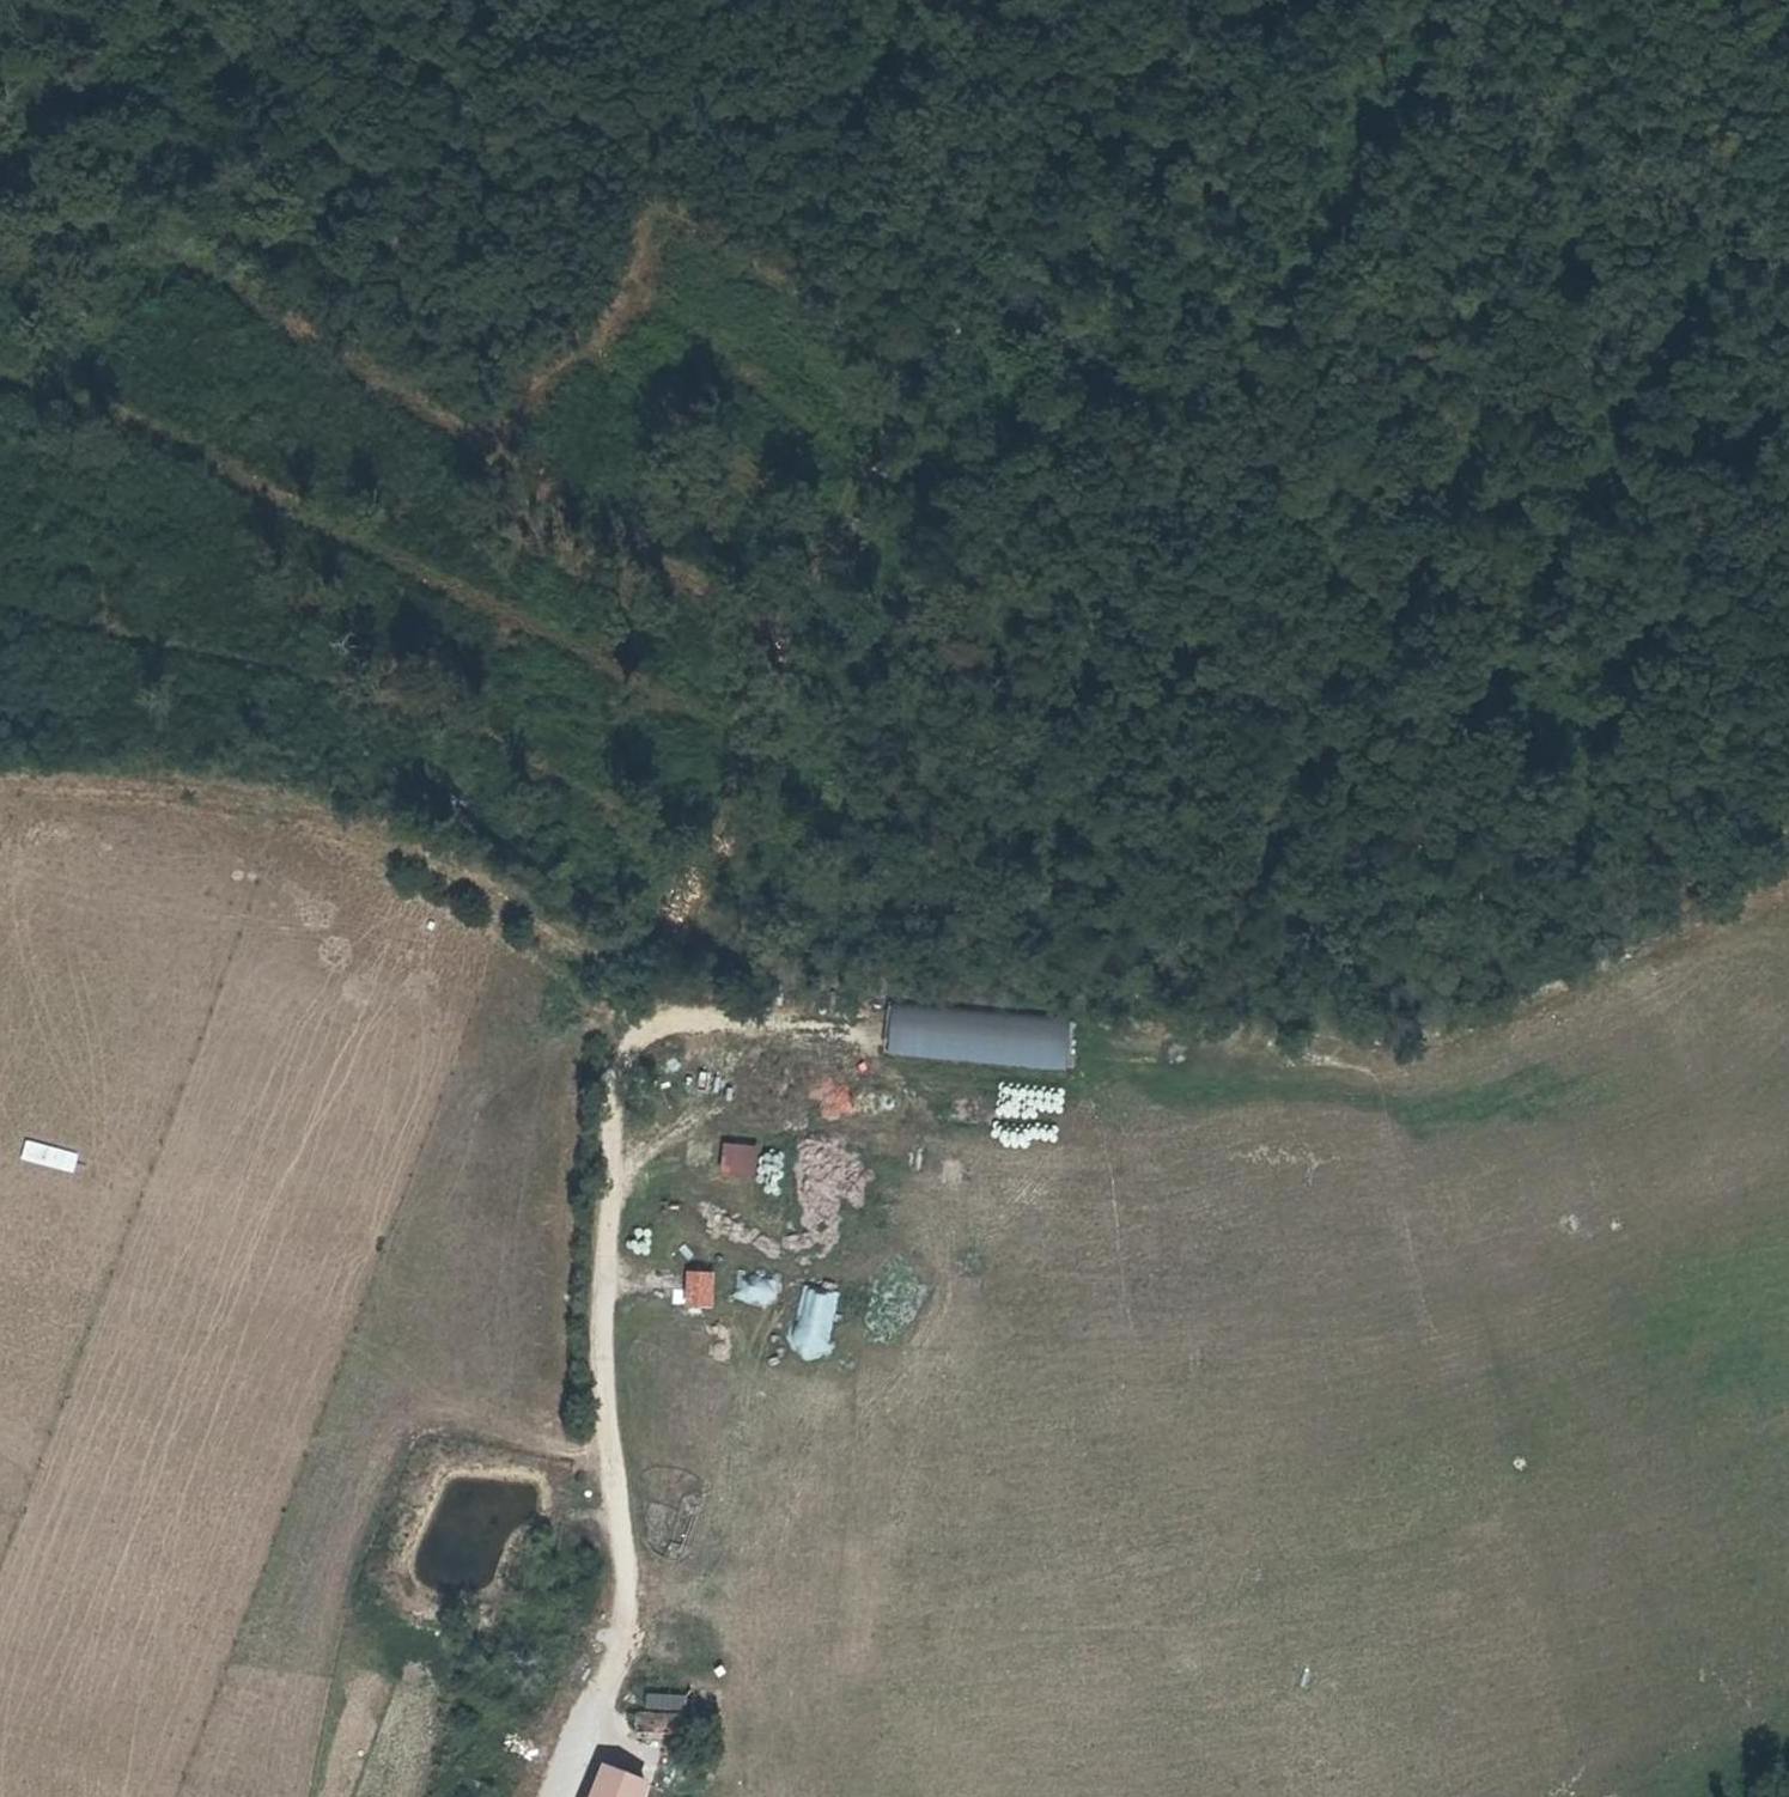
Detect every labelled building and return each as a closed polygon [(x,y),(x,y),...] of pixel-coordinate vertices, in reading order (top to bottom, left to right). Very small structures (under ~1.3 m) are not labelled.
[(888,1004),(885,1057),(1066,1066),(1069,1012),(888,1004)] [(886,1143),(844,1146),(850,1224),(892,1221),(886,1143)] [(681,1270),(681,1307),(712,1307),(713,1270),(681,1270)] [(885,1317),(882,1276),(835,1278),(837,1319),(885,1317)] [(639,1689),(637,1704),(682,1708),(683,1693),(639,1689)] [(634,1726),(668,1730),(670,1710),(636,1707),(634,1726)] [(672,1738),(688,1741),(724,1745),(726,1718),(678,1712),(672,1738)] [(609,1796),(653,1796),(657,1785),(619,1770),(609,1796)]
